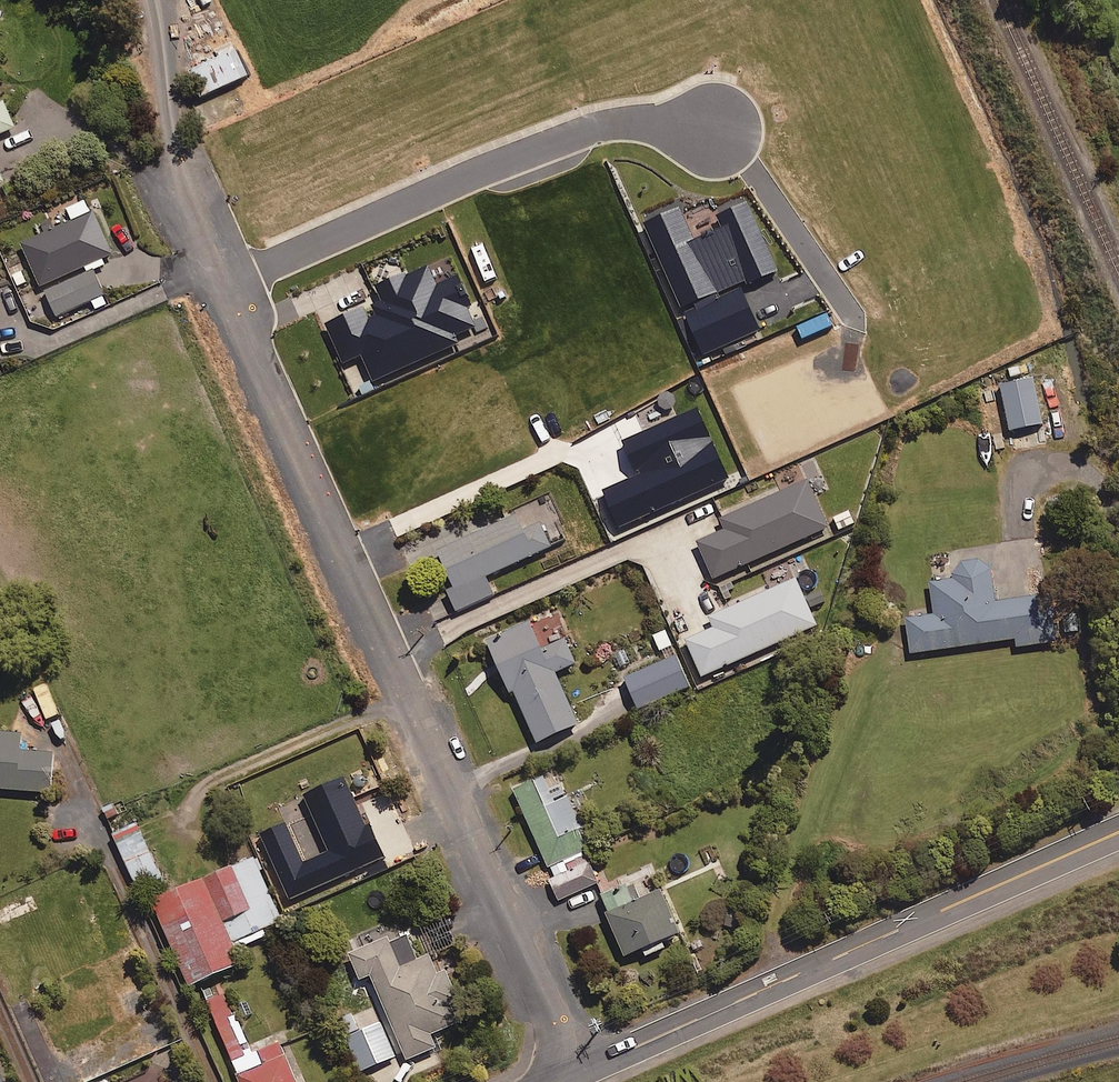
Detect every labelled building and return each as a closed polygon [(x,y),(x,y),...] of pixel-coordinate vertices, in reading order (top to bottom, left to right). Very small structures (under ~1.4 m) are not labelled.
[(247,75),(231,41),(186,62),(202,96),(247,75)] [(14,128),(4,101),(0,102),(0,134),(14,128)] [(84,266),(86,272),(106,263),(103,258),(112,254),(88,199),(66,209),(72,223),(23,245),(41,286),(84,266)] [(777,270),(746,203),(718,216),(724,230),(695,243),(679,208),(645,223),(704,355),(759,331),(740,287),(777,270)] [(470,306),(456,274),(435,283),(428,266),(378,287),(383,300),(325,324),(342,363),(363,354),(374,380),(459,344),(456,338),(488,325),(478,302),(470,306)] [(104,294),(93,270),(45,292),(56,316),(104,294)] [(1042,424),(1033,378),(1001,384),(1010,430),(1042,424)] [(829,527),(807,480),(721,519),(726,530),(698,543),(714,579),(829,527)] [(517,516),(435,553),(449,586),(444,588),(455,612),(494,595),(486,577),(551,548),(541,524),(524,531),(517,516)] [(995,603),(989,560),(950,566),(952,577),(930,580),(935,612),(906,616),(912,654),(1016,639),(1017,647),(1054,642),(1047,595),(995,603)] [(820,591),(804,598),(795,578),(708,617),(713,629),(686,641),(702,677),(816,626),(809,610),(825,603),(820,591)] [(541,650),(529,622),(487,640),(510,694),(515,691),(537,742),(578,725),(555,673),(576,664),(565,640),(541,650)] [(690,687),(677,656),(625,678),(638,709),(690,687)] [(0,780),(0,785),(0,789),(50,792),(52,753),(20,751),(21,735),(0,734),(0,780)] [(555,772),(514,790),(553,878),(546,881),(556,902),(597,883),(582,850),(588,847),(566,798),(555,772)] [(163,883),(137,826),(113,836),(140,894),(163,883)] [(281,921),(255,858),(152,902),(188,986),(244,963),(238,948),(266,936),(263,929),(281,921)] [(678,934),(660,892),(642,900),(634,883),(600,898),(625,956),(641,949),(644,957),(665,948),(662,941),(678,934)] [(401,967),(388,938),(347,955),(358,981),(370,975),(406,1060),(436,1048),(430,1035),(458,1023),(450,1004),(458,1000),(445,971),(437,974),(429,955),(401,967)] [(225,990),(204,999),(240,1081),(295,1081),(279,1044),(252,1055),(225,990)] [(171,1042),(147,1004),(130,1015),(153,1053),(171,1042)] [(395,1058),(375,1007),(340,1020),(360,1071),(395,1058)]
